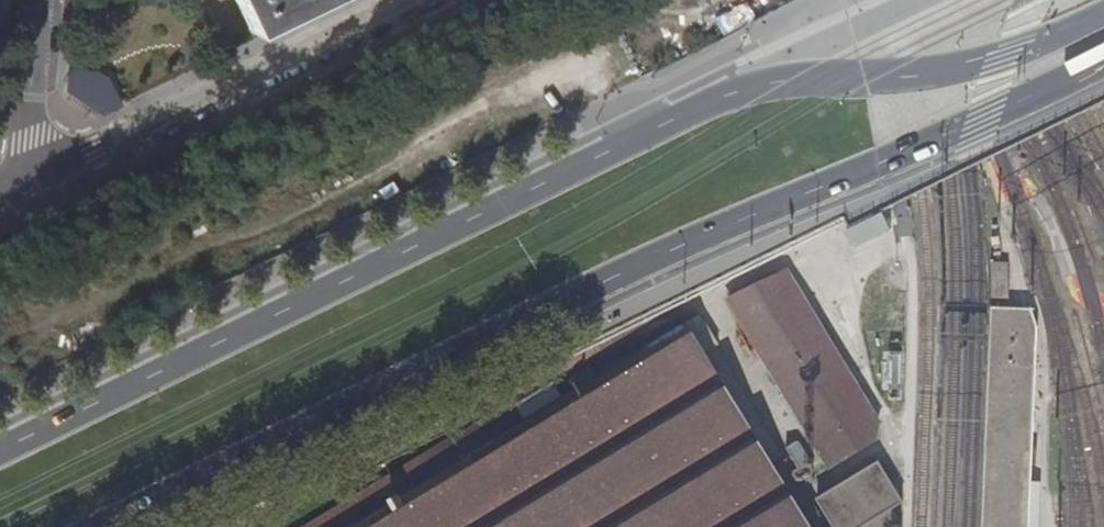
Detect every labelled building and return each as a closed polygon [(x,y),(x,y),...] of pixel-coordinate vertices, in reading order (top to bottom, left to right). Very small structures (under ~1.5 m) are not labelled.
[(252,32),(270,23),(317,0),(236,0),(252,32)] [(68,71),(67,91),(84,102),(103,115),(121,106),(108,79),(97,73),(68,71)] [(1094,112),(1103,107),(1103,78),(1081,91),(1094,112)] [(991,264),(991,299),(1008,299),(1008,264),(991,264)] [(725,300),(828,468),(879,440),(881,422),(787,267),(725,300)] [(353,518),(358,526),(810,526),(778,474),(805,457),(738,344),(743,340),(719,301),(561,394),(553,382),(518,403),(516,399),(384,477),(379,470),(353,485),(368,510),(353,518)] [(1038,328),(1030,309),(992,308),(981,526),(1028,526),(1038,328)] [(833,526),(862,526),(904,502),(879,462),(817,500),(833,526)] [(353,518),(339,526),(358,526),(353,518)]
